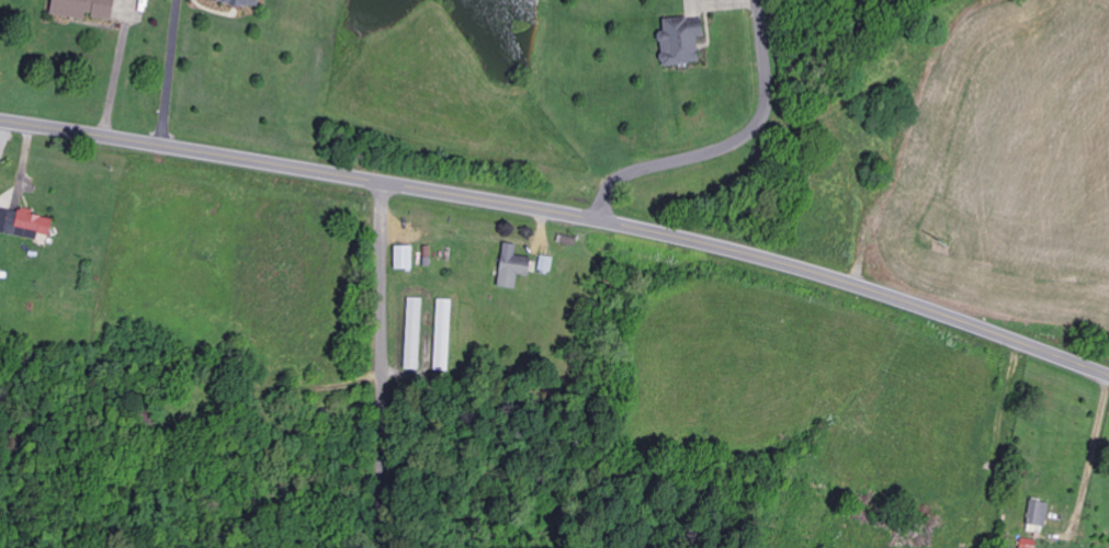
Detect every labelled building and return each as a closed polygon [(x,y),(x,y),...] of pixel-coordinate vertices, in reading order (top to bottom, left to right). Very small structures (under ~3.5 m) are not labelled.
[(88,21),(88,16),(114,20),(118,0),(55,0),(53,15),(88,21)] [(225,4),(261,9),(262,0),(225,0),(225,4)] [(666,21),(668,33),(662,34),(666,67),(703,63),(700,38),(708,37),(706,17),(666,21)] [(41,234),(52,237),(56,218),(22,211),(22,213),(1,208),(0,211),(0,232),(39,241),(41,234)] [(501,288),(519,289),(520,275),(532,277),(534,258),(518,256),(519,245),(505,244),(501,288)] [(415,247),(398,246),(397,270),(415,270),(415,247)] [(539,271),(553,273),(555,258),(542,256),(539,271)] [(422,369),(424,299),(409,299),(407,369),(422,369)] [(436,371),(451,371),(453,300),(438,300),(436,371)] [(1048,528),(1052,504),(1033,501),(1029,526),(1048,528)]
